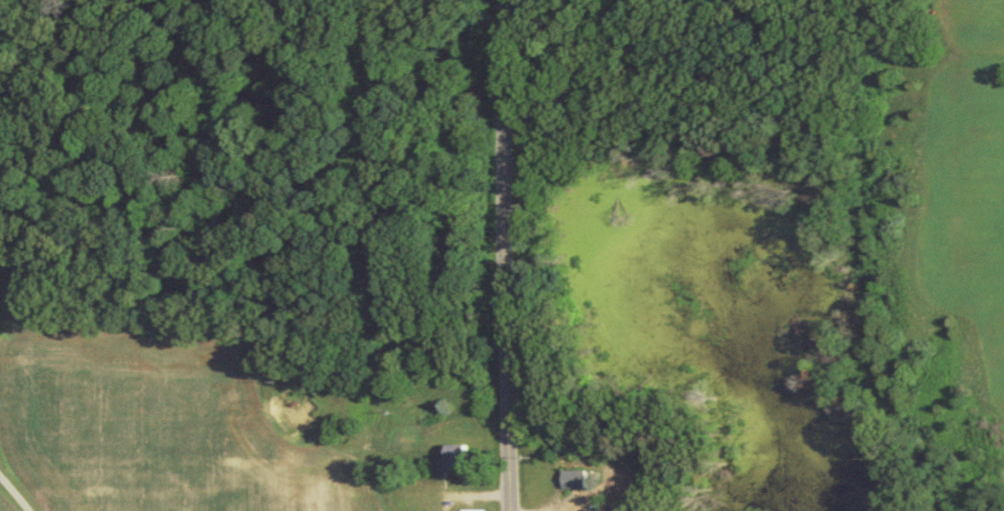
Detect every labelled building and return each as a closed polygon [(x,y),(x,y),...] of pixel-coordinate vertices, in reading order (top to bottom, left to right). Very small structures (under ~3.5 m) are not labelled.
[(446,450),(446,478),(471,478),(471,450),(446,450)] [(589,476),(564,476),(564,495),(588,495),(588,504),(600,504),(600,496),(589,496),(589,476)]
